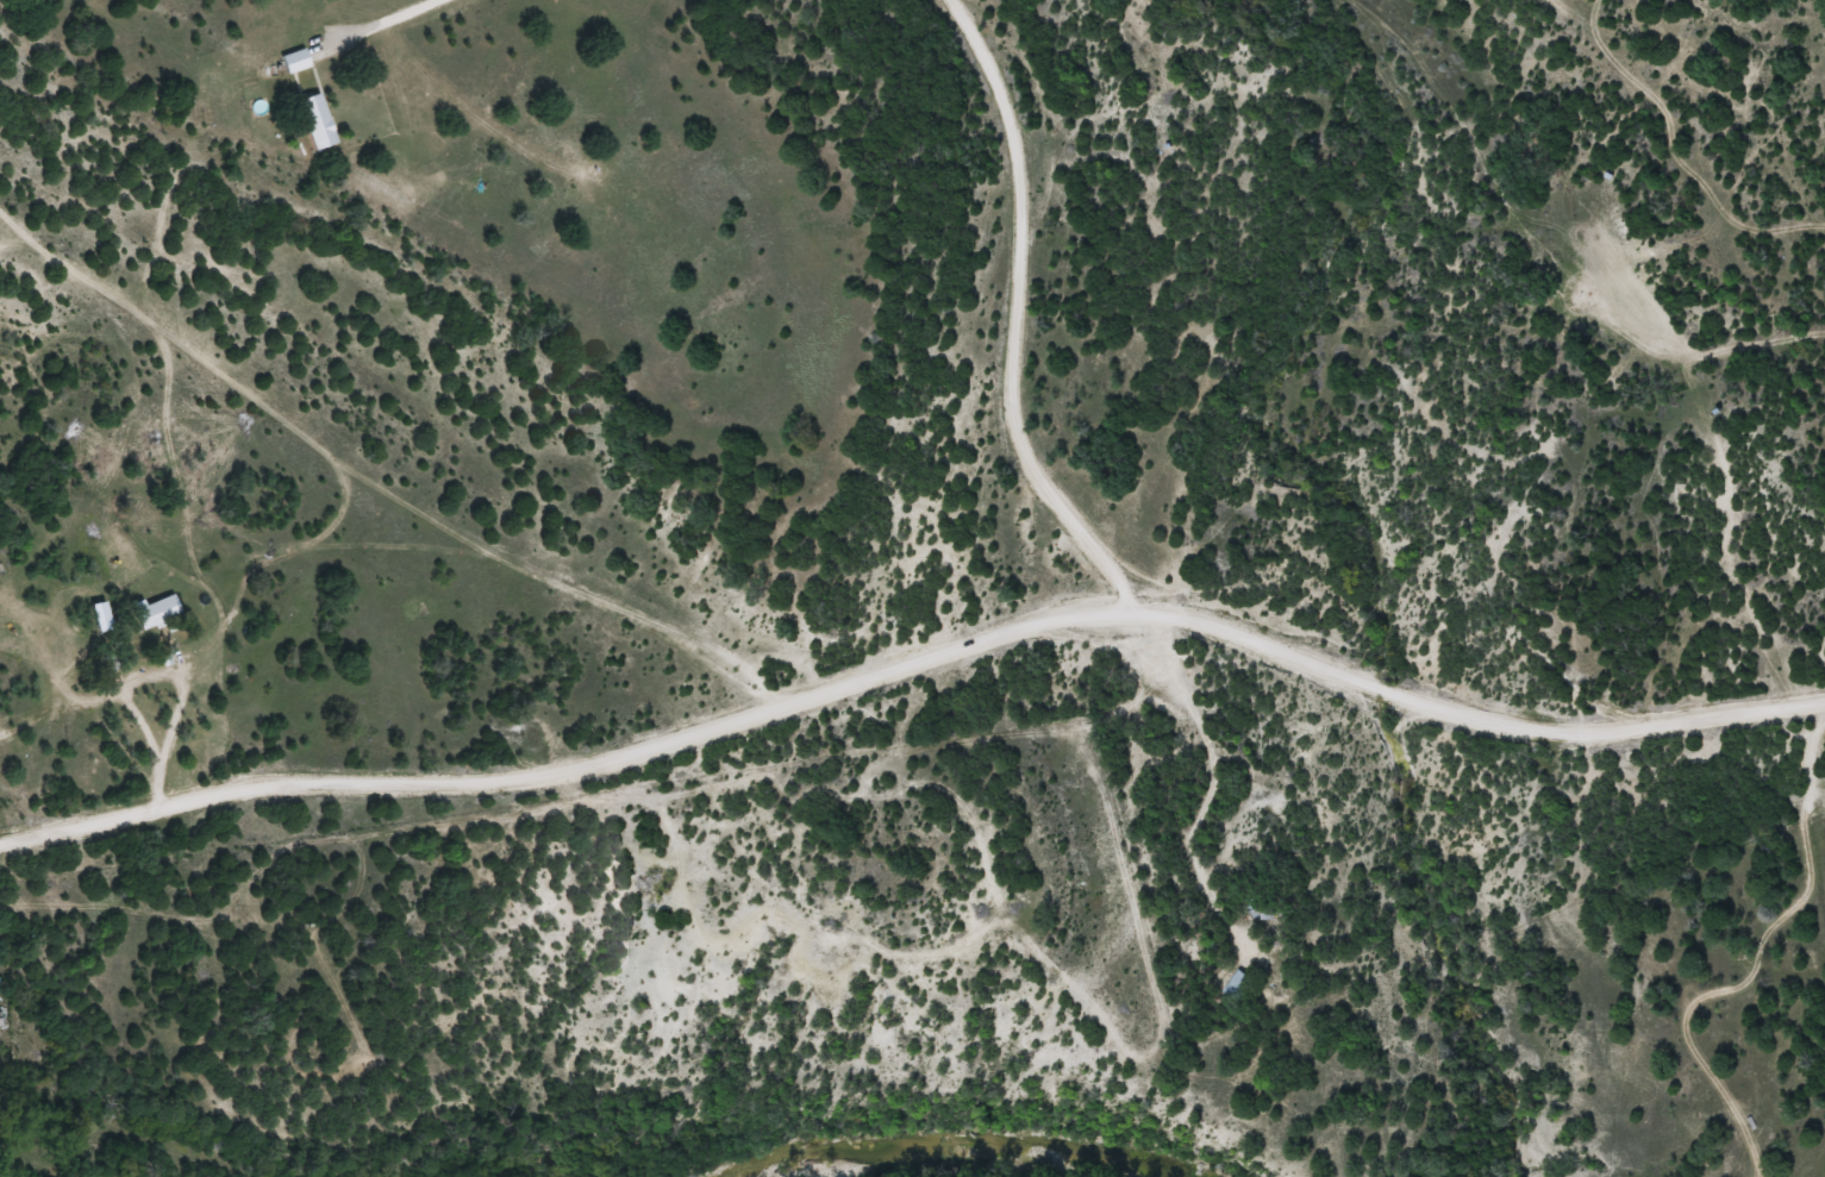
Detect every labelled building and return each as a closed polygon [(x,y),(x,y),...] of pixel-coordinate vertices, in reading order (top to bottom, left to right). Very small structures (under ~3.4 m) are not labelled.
[(311,66),(305,48),(280,57),(286,75),(311,66)] [(337,143),(322,92),(298,99),(314,150),(337,143)] [(183,614),(175,595),(132,612),(141,632),(183,614)]
